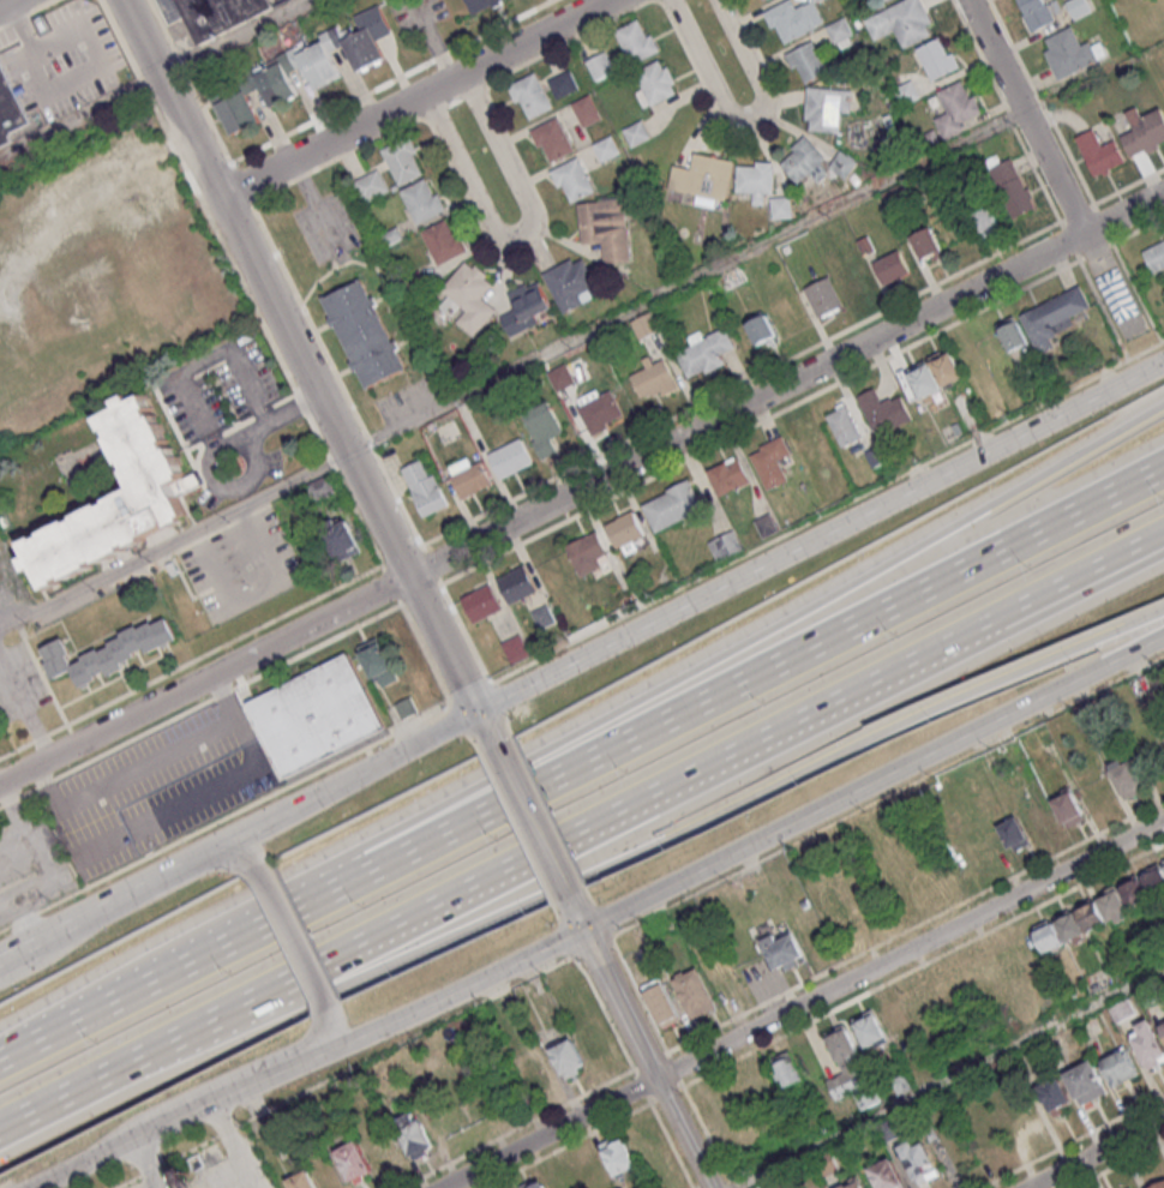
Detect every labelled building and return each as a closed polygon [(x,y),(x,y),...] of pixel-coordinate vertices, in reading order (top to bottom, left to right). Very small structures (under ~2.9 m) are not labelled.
[(268,7),(264,0),(177,0),(198,44),(268,7)] [(471,13),(501,0),(465,0),(471,13)] [(766,11),(788,0),(794,0),(798,7),(814,0),(826,23),(787,42),(778,24),(773,26),(766,11)] [(877,14),(904,0),(922,0),(934,22),(928,24),(934,34),(904,49),(894,31),(888,34),(877,14)] [(1045,0),(1019,0),(1027,31),(1052,25),(1045,0)] [(1073,19),(1091,11),(1086,0),(1071,0),(1066,2),(1073,19)] [(253,67),(269,108),(298,96),(289,71),(301,66),(311,89),(342,77),(331,51),(345,45),(355,72),(386,59),(378,39),(392,33),(380,5),(354,15),(359,27),(342,34),(339,26),(319,34),(322,40),(253,67)] [(662,48),(634,64),(616,29),(641,16),(649,34),(654,32),(662,48)] [(854,34),(842,18),(826,30),(837,45),(854,34)] [(1058,80),(1106,58),(1098,41),(1082,48),(1072,27),(1041,41),(1058,80)] [(962,67),(934,83),(916,48),(941,35),(950,53),(954,52),(962,67)] [(803,84),(829,72),(814,42),(788,55),(803,84)] [(588,61),(607,52),(617,70),(598,79),(588,61)] [(678,80),(674,83),(678,92),(654,104),(636,71),(661,58),(666,67),(670,65),(678,80)] [(31,131),(0,62),(0,147),(31,131)] [(510,85),(538,71),(556,106),(533,118),(522,98),(518,101),(510,85)] [(552,80),(571,71),(581,88),(562,97),(552,80)] [(985,112),(955,126),(937,92),(962,79),(972,97),(977,95),(985,112)] [(920,97),(912,80),(894,89),(902,105),(920,97)] [(231,135),(261,121),(243,84),(213,98),(231,135)] [(851,113),(852,89),(808,87),(806,131),(839,132),(840,112),(851,113)] [(572,103),(592,94),(605,118),(586,127),(572,103)] [(1138,107),(1125,113),(1134,131),(1122,137),(1131,158),(1163,144),(1163,112),(1162,108),(1142,117),(1138,107)] [(533,130),(560,115),(578,151),(554,163),(545,144),(540,145),(533,130)] [(625,130),(644,120),(653,138),(635,148),(625,130)] [(1093,176),(1126,163),(1117,140),(1102,146),(1095,130),(1077,137),(1093,176)] [(412,134),(383,149),(402,185),(425,173),(415,154),(421,151),(412,134)] [(595,144),(614,134),(623,152),(605,162),(595,144)] [(816,182),(828,177),(812,143),(781,157),(793,184),(813,176),(816,182)] [(668,190),(726,201),(734,161),(693,153),(691,167),(673,164),(668,190)] [(552,170),(581,156),(598,190),(575,202),(565,184),(560,186),(552,170)] [(1014,217),(1036,206),(1011,158),(989,169),(1014,217)] [(772,194),(773,165),(737,164),(737,193),(753,194),(752,205),(765,205),(765,194),(772,194)] [(352,182),(364,204),(389,189),(377,168),(352,182)] [(449,209),(420,223),(402,190),(427,176),(437,194),(440,192),(449,209)] [(580,203),(626,198),(632,260),(606,263),(605,241),(583,244),(580,203)] [(791,216),(789,199),(771,201),(773,218),(791,216)] [(981,239),(1002,227),(988,201),(967,213),(981,239)] [(470,250),(440,265),(424,230),(448,218),(457,236),(462,234),(470,250)] [(912,235),(923,262),(944,254),(933,227),(912,235)] [(1163,267),(1163,240),(1143,250),(1153,272),(1163,267)] [(875,262),(900,248),(912,271),(887,283),(875,262)] [(545,272),(565,312),(586,301),(582,294),(600,286),(586,258),(576,263),(574,258),(545,272)] [(444,289),(468,260),(475,268),(478,264),(490,275),(487,277),(496,284),(485,298),(498,308),(475,336),(458,320),(468,310),(444,289)] [(746,281),(742,268),(720,276),(725,288),(746,281)] [(1140,313),(1118,268),(1096,279),(1118,324),(1140,313)] [(806,288),(830,276),(845,304),(820,316),(806,288)] [(320,298),(363,390),(408,369),(364,277),(320,298)] [(503,317),(514,336),(541,322),(536,314),(553,305),(540,281),(529,287),(528,283),(510,293),(517,308),(503,317)] [(1020,313),(1038,353),(1059,344),(1054,333),(1074,324),(1071,316),(1092,307),(1082,285),(1020,313)] [(776,335),(765,313),(744,323),(755,345),(776,335)] [(1029,343),(1015,315),(997,324),(1010,352),(1029,343)] [(678,352),(727,325),(738,346),(724,353),(728,361),(709,372),(707,368),(691,377),(678,352)] [(920,398),(964,379),(950,348),(907,368),(920,398)] [(678,386),(664,358),(648,366),(649,367),(631,376),(644,403),(678,386)] [(912,419),(901,394),(882,403),(875,387),(857,396),(875,436),(912,419)] [(580,406),(613,389),(626,414),(608,422),(611,427),(594,434),(580,406)] [(47,589),(146,540),(145,536),(172,523),(173,527),(192,517),(180,492),(200,482),(198,478),(196,473),(187,476),(145,394),(133,400),(130,394),(118,401),(120,407),(98,418),(133,487),(23,544),(29,556),(24,558),(30,570),(36,568),(47,589)] [(540,458),(558,450),(552,437),(562,432),(549,402),(521,413),(540,458)] [(862,437),(845,402),(825,412),(842,447),(862,437)] [(751,454),(764,448),(762,445),(784,434),(792,452),(779,458),(788,479),(769,488),(751,454)] [(490,454),(523,437),(535,462),(503,479),(490,454)] [(709,470),(738,455),(751,480),(722,494),(709,470)] [(414,490),(415,490),(404,468),(422,457),(431,474),(436,472),(452,503),(427,516),(414,490)] [(452,474),(482,460),(494,484),(463,498),(452,474)] [(328,473),(337,492),(317,503),(307,484),(328,473)] [(644,504),(692,480),(706,508),(658,532),(644,504)] [(606,523),(635,509),(648,533),(619,548),(606,523)] [(755,518),(760,536),(776,532),(771,513),(755,518)] [(346,518),(336,523),(334,518),(329,521),(331,527),(323,530),(336,556),(337,556),(340,560),(359,551),(356,546),(359,545),(346,518)] [(708,542),(717,561),(743,548),(733,529),(708,542)] [(610,562),(595,532),(565,547),(580,577),(610,562)] [(172,575),(179,571),(174,560),(167,564),(172,575)] [(498,578),(527,564),(540,588),(511,604),(498,578)] [(462,598),(492,582),(504,607),(475,622),(462,598)] [(531,612),(540,630),(556,621),(547,604),(531,612)] [(151,625),(166,619),(175,640),(161,647),(160,644),(151,625)] [(148,650),(160,644),(151,625),(150,623),(137,629),(145,647),(148,650)] [(122,632),(132,653),(145,647),(136,625),(122,632)] [(501,642),(508,660),(528,651),(521,634),(501,642)] [(110,642),(121,664),(134,658),(132,653),(124,636),(110,642)] [(64,637),(71,652),(68,653),(49,662),(42,648),(64,637)] [(371,678),(377,676),(383,688),(400,679),(382,642),(379,643),(377,637),(367,642),(364,643),(359,646),(361,652),(359,653),(371,678)] [(100,652),(110,674),(124,667),(121,664),(113,644),(100,652)] [(85,659),(94,677),(108,670),(100,652),(98,649),(84,655),(85,659)] [(53,678),(46,664),(68,653),(74,668),(53,678)] [(282,778),(385,727),(348,653),(253,700),(246,703),(262,734),(282,778)] [(80,686),(95,679),(94,677),(85,659),(71,666),(80,686)] [(394,704),(410,695),(418,710),(401,719),(394,704)] [(1127,799),(1149,789),(1132,755),(1111,765),(1127,799)] [(1088,818),(1075,790),(1055,800),(1068,828),(1088,818)] [(1015,853),(1035,843),(1020,815),(1001,826),(1015,853)] [(1163,901),(1163,869),(1035,925),(1047,952),(1163,901)] [(765,941),(780,973),(810,959),(794,927),(765,941)] [(718,1007),(701,968),(677,979),(695,1018),(718,1007)] [(684,1018),(664,978),(645,988),(664,1027),(684,1018)] [(870,1048),(890,1038),(874,1008),(854,1019),(870,1048)] [(1146,1068),(1163,1063),(1163,1047),(1157,1020),(1134,1027),(1146,1068)] [(830,1079),(839,1100),(857,1093),(864,1110),(883,1102),(851,1023),(828,1032),(844,1074),(830,1079)] [(591,1067),(575,1037),(552,1049),(569,1079),(591,1067)] [(1141,1075),(1129,1048),(1103,1059),(1114,1086),(1141,1075)] [(772,1060),(786,1089),(807,1079),(793,1050),(772,1060)] [(1068,1072),(1096,1058),(1111,1092),(1085,1105),(1068,1072)] [(1040,1087),(1055,1116),(1075,1106),(1060,1077),(1040,1087)] [(437,1148),(417,1110),(394,1121),(414,1160),(437,1148)] [(383,1176),(407,1164),(389,1128),(365,1140),(383,1176)] [(602,1144),(617,1177),(640,1167),(625,1134),(602,1144)] [(905,1143),(915,1184),(939,1178),(929,1138),(905,1143)] [(353,1185),(376,1173),(359,1140),(336,1151),(353,1185)] [(881,1187),(910,1187),(894,1157),(871,1168),(881,1187)] [(332,1160),(287,1178),(291,1187),(344,1187),(332,1160)] [(861,1177),(836,1187),(866,1187),(861,1177)] [(544,1180),(527,1187),(549,1187),(544,1180)] [(1147,1187),(1163,1187),(1163,1180),(1147,1187)]
